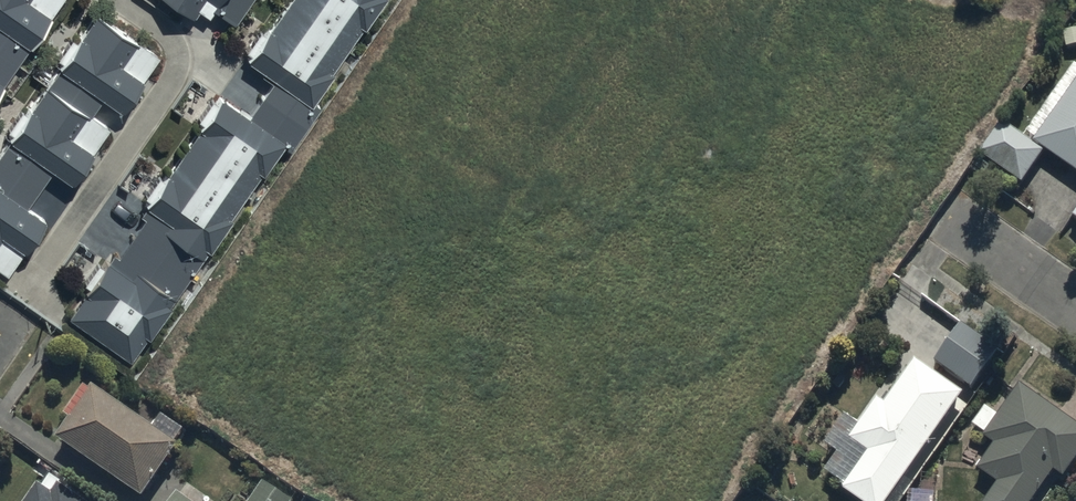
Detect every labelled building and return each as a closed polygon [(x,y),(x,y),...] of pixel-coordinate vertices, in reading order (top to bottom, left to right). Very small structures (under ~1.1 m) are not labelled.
[(26,41),(54,0),(0,0),(0,23),(26,41)] [(201,21),(212,4),(215,0),(169,0),(201,21)] [(212,4),(236,20),(249,0),(215,0),(212,4)] [(250,58),(274,74),(312,100),(380,0),(290,0),(250,58)] [(121,106),(157,53),(93,10),(57,64),(101,93),(121,106)] [(2,77),(26,41),(0,23),(0,75),(2,77)] [(101,93),(57,64),(45,81),(90,111),(101,93)] [(312,100),(274,74),(247,114),(284,139),(290,144),(318,103),(312,100)] [(90,111),(45,81),(8,136),(50,165),(73,181),(111,125),(90,111)] [(1075,173),(1075,82),(1034,144),(1075,173)] [(134,360),(284,139),(247,114),(217,94),(67,315),(134,360)] [(980,160),(1025,191),(1047,158),(1002,127),(980,160)] [(8,136),(0,148),(0,189),(23,205),(50,165),(8,136)] [(0,189),(0,270),(6,273),(43,218),(23,205),(0,189)] [(935,363),(972,389),(999,350),(962,324),(935,363)] [(869,454),(842,492),(855,500),(889,500),(963,395),(927,371),(915,363),(885,406),(876,399),(848,440),(857,446),(869,454)] [(1055,472),(1064,479),(1075,462),(1075,424),(1019,385),(989,427),(1001,436),(978,469),(1000,484),(988,500),(1035,500),(1055,472)] [(93,386),(57,437),(141,497),(178,446),(93,386)] [(252,500),(292,500),(266,482),(252,500)] [(61,485),(52,497),(36,485),(25,500),(84,500),(61,485)] [(171,500),(192,500),(178,491),(171,500)]
